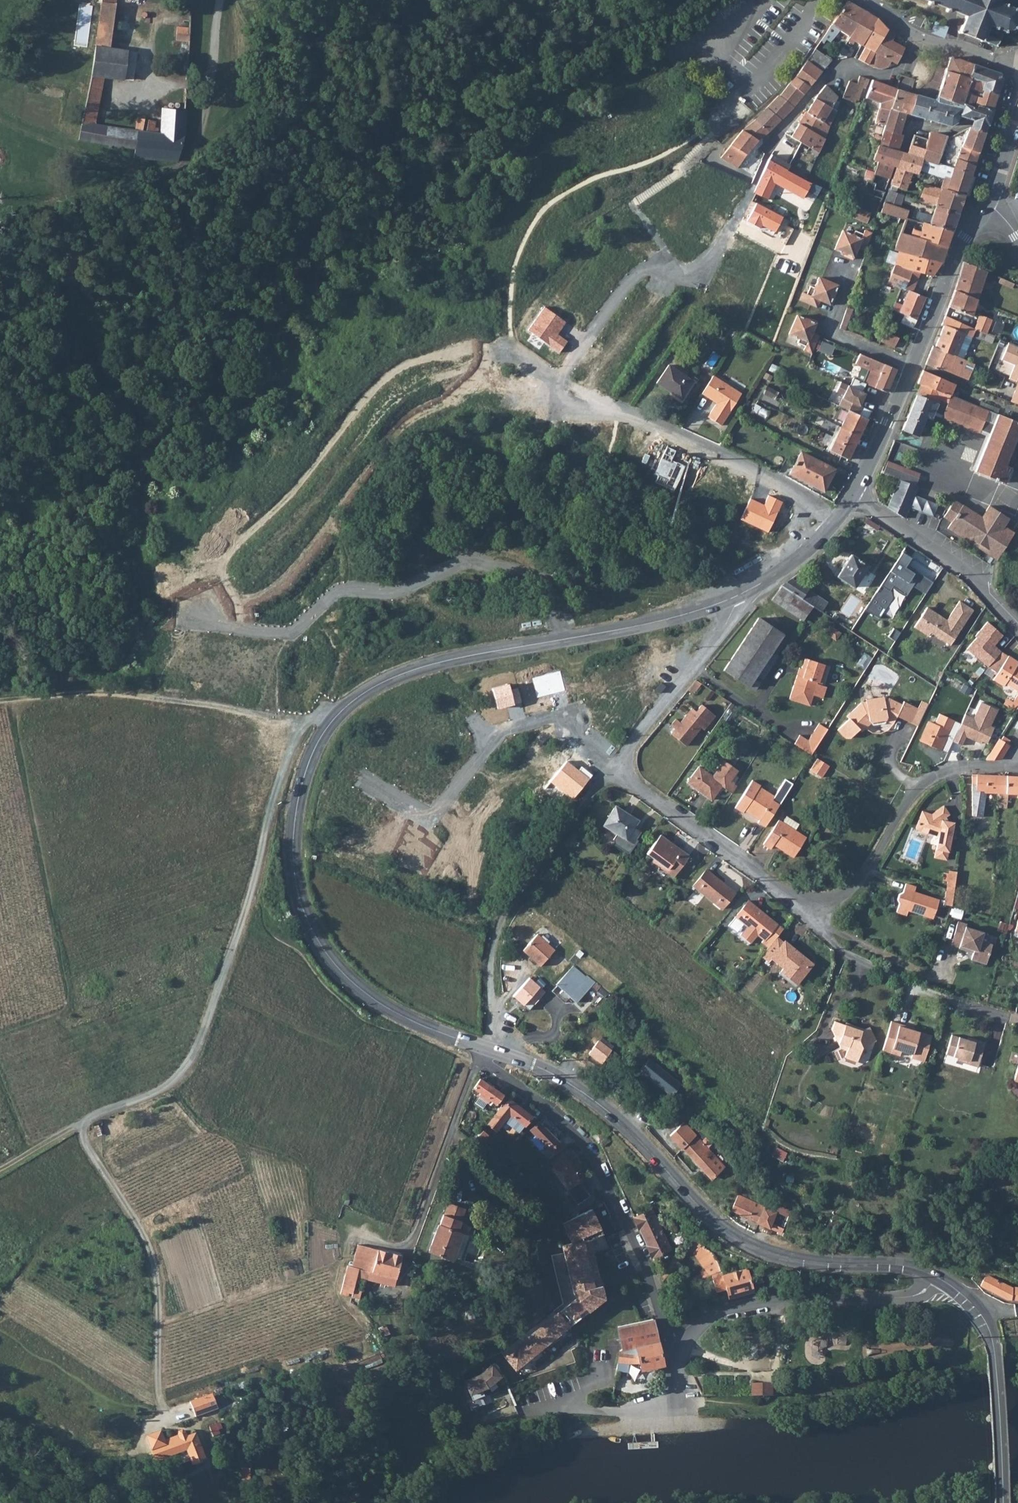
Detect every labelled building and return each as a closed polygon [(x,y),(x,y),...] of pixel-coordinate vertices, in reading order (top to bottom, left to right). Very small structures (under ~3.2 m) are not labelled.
[(850,37),(866,10),(865,9),(848,0),(832,26),(825,37),(835,42),(839,36),(847,41),(850,37)] [(1017,0),(929,0),(944,6),(943,9),(946,10),(947,7),(966,15),(960,29),(958,30),(959,32),(962,31),(980,38),(981,41),(984,40),(989,41),(989,43),(991,44),(991,42),(997,44),(998,47),(1000,46),(999,44),(1004,32),(1006,34),(1007,33),(1008,32),(1008,31),(1013,28),(1015,29),(1017,26),(1016,25),(1017,20),(1017,15),(1016,9),(1017,8),(1017,6),(1015,7),(1017,0)] [(100,2),(94,45),(110,47),(118,4),(100,2)] [(850,37),(863,44),(879,18),(866,10),(850,37)] [(888,29),(879,18),(863,44),(867,46),(859,59),(873,67),(880,55),(875,51),(888,29)] [(179,27),(178,41),(189,42),(190,28),(179,27)] [(905,46),(896,41),(893,40),(896,35),(897,33),(888,29),(875,51),(880,55),(873,67),(881,69),(889,66),(892,60),(897,63),(905,46)] [(94,45),(89,73),(103,76),(123,79),(127,50),(110,47),(94,45)] [(951,56),(946,69),(970,77),(974,64),(951,56)] [(811,84),(823,70),(809,60),(798,73),(811,84)] [(1000,72),(974,64),(970,77),(968,83),(998,93),(1003,78),(1000,72)] [(946,69),(938,97),(962,104),(963,101),(968,83),(970,77),(946,69)] [(89,73),(84,106),(97,108),(103,76),(89,73)] [(805,92),(811,84),(798,73),(791,81),(805,92)] [(901,75),(897,90),(883,129),(900,134),(906,114),(910,115),(916,95),(911,93),(916,79),(901,75)] [(857,86),(849,83),(842,98),(851,102),(852,99),(857,101),(864,84),(867,84),(868,79),(860,76),(857,86)] [(794,105),(805,92),(791,81),(780,95),(794,105)] [(897,90),(872,81),(866,99),(881,104),(869,139),(879,143),(881,138),(883,129),(897,90)] [(992,111),(998,93),(968,83),(963,101),(992,111)] [(832,107),(837,97),(821,90),(814,97),(815,98),(832,107)] [(781,118),(794,105),(780,95),(767,107),(781,118)] [(934,100),(916,95),(910,115),(952,127),(956,123),(958,114),(962,104),(938,97),(934,100)] [(837,97),(832,107),(835,109),(840,98),(837,97)] [(815,98),(806,111),(825,122),(832,107),(815,98)] [(958,114),(971,118),(969,126),(985,132),(992,111),(963,101),(962,104),(958,114)] [(94,123),(97,108),(84,106),(78,138),(134,146),(133,155),(180,160),(184,140),(186,120),(186,110),(164,108),(163,133),(157,132),(152,131),(146,130),(142,130),(136,129),(94,123)] [(775,124),(781,118),(767,107),(767,108),(759,115),(751,123),(742,129),(723,153),(721,155),(738,166),(750,148),(757,139),(766,132),(775,124)] [(825,138),(830,125),(825,122),(806,111),(805,111),(797,122),(825,138)] [(825,138),(797,122),(790,135),(801,142),(819,152),(825,138)] [(947,138),(938,164),(971,175),(985,132),(969,126),(951,136),(949,139),(947,138)] [(898,143),(900,134),(883,129),(881,138),(898,143)] [(917,156),(919,157),(928,131),(922,129),(920,132),(915,131),(907,153),(917,156)] [(919,157),(938,164),(947,138),(928,131),(919,157)] [(612,141),(614,146),(622,143),(620,137),(612,141)] [(896,149),(898,143),(881,138),(879,143),(873,161),(878,162),(871,183),(876,185),(875,190),(885,193),(895,165),(897,166),(902,151),(896,149)] [(762,154),(756,151),(753,158),(759,161),(762,154)] [(897,166),(891,184),(897,186),(906,189),(910,178),(913,168),(917,156),(907,153),(902,151),(897,166)] [(919,157),(917,156),(913,168),(937,176),(938,173),(947,176),(942,190),(924,184),(920,199),(937,205),(959,212),(971,175),(938,164),(919,157)] [(812,183),(769,161),(754,192),(768,199),(775,185),(804,199),(812,183)] [(915,192),(919,181),(910,178),(906,189),(915,192)] [(864,198),(866,194),(883,199),(885,193),(875,190),(876,185),(871,183),(867,182),(862,197),(864,198)] [(911,199),(897,194),(894,204),(907,208),(911,199)] [(903,219),(908,220),(909,217),(911,209),(907,208),(894,204),(885,201),(881,212),(903,219)] [(782,216),(757,203),(748,221),(761,228),(762,226),(774,232),(782,216)] [(959,212),(937,205),(931,223),(953,230),(959,212)] [(860,209),(857,219),(870,223),(873,213),(860,209)] [(903,232),(948,246),(953,230),(931,223),(909,217),(908,220),(903,232)] [(835,250),(845,255),(845,256),(853,260),(858,248),(867,252),(873,234),(865,231),(863,234),(855,231),(853,235),(843,231),(835,250)] [(899,253),(941,261),(942,261),(948,246),(903,232),(896,251),(899,253)] [(913,271),(921,273),(934,276),(941,261),(899,253),(894,267),(913,271)] [(988,271),(965,262),(959,281),(970,285),(972,278),(984,282),(985,279),(988,271)] [(901,288),(905,290),(913,271),(894,267),(888,282),(901,288)] [(909,291),(913,293),(921,273),(913,271),(905,290),(909,291)] [(999,280),(1013,286),(1014,282),(1000,276),(999,280)] [(807,294),(803,293),(800,301),(817,308),(820,301),(832,305),(835,297),(833,296),(838,285),(823,279),(819,278),(814,288),(810,286),(807,294)] [(995,282),(985,279),(984,282),(972,278),(970,285),(959,281),(955,291),(978,300),(983,285),(992,289),(995,282)] [(896,302),(893,309),(904,314),(916,320),(925,298),(913,293),(909,291),(903,305),(896,302)] [(949,308),(972,317),(979,300),(978,300),(955,291),(949,308)] [(982,302),(992,305),(994,298),(985,294),(982,302)] [(545,308),(528,331),(558,352),(567,340),(557,333),(565,322),(545,308)] [(904,314),(901,322),(913,328),(916,320),(904,314)] [(993,319),(981,314),(975,329),(990,335),(995,322),(992,321),(993,319)] [(806,346),(804,350),(812,353),(819,336),(812,333),(817,322),(809,318),(808,319),(798,315),(789,334),(799,338),(797,343),(806,346)] [(944,327),(935,348),(957,358),(958,357),(965,360),(976,334),(993,341),(995,337),(990,335),(975,329),(945,316),(942,326),(944,327)] [(881,341),(894,347),(899,338),(885,331),(881,341)] [(821,352),(833,355),(835,346),(823,343),(821,352)] [(1008,345),(1001,361),(1013,367),(1009,380),(1017,384),(1017,349),(1008,345)] [(939,368),(968,381),(976,365),(965,360),(958,357),(957,358),(935,348),(933,347),(925,365),(938,370),(939,368)] [(861,391),(865,383),(886,392),(896,369),(859,353),(855,364),(862,367),(856,379),(852,378),(849,385),(861,391)] [(682,397),(694,379),(670,363),(658,381),(682,397)] [(921,385),(950,397),(955,386),(922,372),(917,384),(921,385)] [(711,378),(741,393),(742,391),(714,374),(711,378)] [(709,416),(722,423),(741,393),(711,378),(702,393),(717,402),(709,416)] [(861,391),(849,385),(840,381),(835,390),(843,394),(837,405),(847,410),(852,412),(865,418),(867,419),(871,411),(859,405),(864,393),(861,391)] [(983,421),(987,411),(950,397),(921,385),(903,429),(918,435),(925,418),(931,420),(934,413),(989,434),(974,471),(1003,483),(1008,467),(1012,469),(1017,459),(1017,423),(996,415),(993,425),(983,421)] [(775,407),(782,393),(768,386),(761,400),(775,407)] [(852,412),(847,410),(839,427),(857,436),(865,418),(852,412)] [(824,447),(846,458),(857,436),(839,427),(836,425),(824,447)] [(676,451),(666,446),(655,473),(668,478),(666,484),(674,487),(684,465),(676,461),(675,464),(671,462),(676,451)] [(790,473),(823,490),(834,468),(802,451),(790,473)] [(888,461),(884,472),(916,485),(920,473),(888,461)] [(917,488),(898,480),(888,507),(905,518),(909,508),(917,488)] [(782,502),(768,495),(764,505),(750,499),(741,519),(768,532),(782,502)] [(955,499),(944,516),(952,522),(948,528),(959,535),(961,531),(976,541),(979,541),(998,511),(989,505),(983,517),(965,505),(962,504),(955,499)] [(997,559),(1015,532),(1005,526),(1010,518),(998,511),(979,541),(976,541),(972,543),(997,559)] [(912,555),(902,549),(880,585),(889,590),(892,586),(907,595),(913,585),(925,592),(932,581),(909,567),(907,568),(905,567),(912,555)] [(855,586),(869,565),(851,553),(837,575),(855,586)] [(780,586),(772,600),(801,619),(802,620),(812,605),(820,610),(826,601),(792,578),(780,586)] [(929,635),(931,632),(950,644),(973,609),(959,599),(946,618),(945,621),(939,617),(940,615),(927,606),(914,626),(929,635)] [(785,639),(782,637),(783,634),(758,617),(723,669),(748,686),(750,685),(756,689),(778,655),(776,653),(785,639)] [(1002,636),(988,621),(975,635),(976,637),(967,648),(987,667),(1000,652),(990,643),(991,642),(998,641),(1002,636)] [(1000,652),(987,667),(997,673),(1007,656),(1000,652)] [(1016,668),(1017,663),(1017,662),(1008,655),(1007,656),(997,673),(992,680),(1002,686),(1016,668)] [(797,675),(790,699),(810,705),(814,694),(817,684),(817,682),(822,683),(827,665),(805,658),(802,669),(800,676),(797,675)] [(1016,668),(1002,686),(1003,687),(1005,684),(1017,692),(1017,669),(1016,668)] [(560,670),(532,677),(537,698),(565,691),(560,670)] [(189,691),(198,693),(200,679),(191,677),(189,691)] [(508,682),(491,687),(497,710),(522,703),(517,687),(510,689),(508,682)] [(817,684),(814,694),(823,697),(826,686),(817,684)] [(1009,701),(1006,706),(1016,711),(1017,708),(1017,692),(1012,702),(1009,701)] [(896,719),(898,716),(912,722),(919,708),(906,702),(905,705),(889,697),(876,698),(861,702),(847,716),(849,719),(838,730),(845,737),(851,738),(859,729),(862,731),(871,722),(874,724),(885,722),(886,720),(891,722),(893,718),(896,719)] [(965,716),(953,744),(963,747),(967,739),(986,746),(994,729),(991,727),(997,710),(981,703),(974,719),(965,716)] [(672,734),(686,745),(703,725),(707,719),(710,722),(716,715),(703,704),(697,712),(693,708),(681,723),(678,720),(672,726),(676,729),(672,734)] [(943,746),(951,729),(931,719),(922,736),(943,746)] [(800,735),(795,743),(811,753),(828,729),(819,723),(808,740),(800,735)] [(1003,736),(1001,740),(1007,744),(1009,740),(1003,736)] [(1009,746),(1007,744),(1001,740),(998,739),(986,760),(1001,760),(1009,746)] [(810,769),(822,777),(829,765),(818,757),(810,769)] [(688,782),(712,799),(723,783),(727,786),(726,788),(731,791),(736,783),(731,780),(739,769),(725,759),(715,773),(717,774),(715,777),(700,766),(688,782)] [(567,761),(550,782),(571,799),(591,775),(581,767),(578,770),(567,761)] [(980,793),(999,794),(1000,775),(967,774),(966,791),(967,792),(966,815),(975,816),(974,829),(979,829),(982,797),(980,797),(980,793)] [(1017,793),(1017,776),(1000,775),(999,794),(998,807),(1006,808),(1007,793),(1017,793)] [(760,820),(758,823),(766,827),(780,804),(765,795),(762,799),(755,795),(761,786),(753,781),(735,809),(743,814),(745,811),(760,820)] [(942,805),(930,814),(921,810),(914,829),(925,833),(926,832),(937,836),(933,857),(944,860),(952,822),(945,820),(943,817),(948,814),(942,805)] [(616,806),(604,824),(616,833),(613,838),(614,844),(629,853),(637,840),(635,839),(639,834),(635,831),(636,829),(633,827),(638,821),(616,806)] [(781,820),(765,844),(773,849),(776,844),(778,841),(789,848),(788,851),(796,856),(808,837),(797,830),(801,824),(788,815),(784,822),(781,820)] [(688,855),(659,834),(646,853),(653,859),(667,868),(673,861),(681,865),(688,855)] [(789,848),(778,841),(776,844),(788,851),(789,848)] [(673,861),(667,868),(653,859),(649,863),(672,878),(681,865),(673,861)] [(734,891),(704,869),(692,885),(721,908),(734,891)] [(956,871),(947,871),(946,880),(955,881),(956,871)] [(954,892),(955,881),(946,880),(945,889),(954,892)] [(933,914),(939,899),(914,891),(916,886),(906,882),(903,891),(899,893),(897,898),(899,902),(896,910),(906,914),(908,908),(925,914),(926,912),(933,914)] [(945,889),(944,904),(952,905),(954,892),(945,889)] [(757,933),(764,938),(762,941),(769,947),(780,933),(784,928),(747,899),(728,925),(736,931),(743,922),(747,926),(741,935),(751,942),(757,933)] [(953,916),(962,918),(964,911),(955,909),(953,916)] [(660,928),(667,919),(661,914),(655,923),(660,928)] [(938,916),(935,929),(943,932),(947,919),(938,916)] [(957,921),(953,935),(961,937),(959,946),(958,948),(969,950),(970,948),(974,949),(972,958),(987,962),(992,943),(988,941),(990,935),(983,933),(983,931),(965,926),(965,923),(957,921)] [(774,954),(802,976),(815,959),(786,936),(785,937),(780,933),(769,947),(765,951),(772,957),(774,954)] [(556,950),(538,934),(523,950),(540,966),(556,950)] [(951,944),(959,946),(961,937),(953,935),(951,944)] [(572,965),(555,984),(574,1002),(595,982),(587,975),(585,976),(572,965)] [(530,977),(513,995),(529,1010),(546,992),(530,977)] [(934,1034),(910,1027),(911,1025),(894,1020),(887,1047),(893,1049),(892,1051),(901,1053),(902,1050),(915,1054),(914,1056),(925,1060),(934,1034)] [(863,1033),(855,1030),(856,1028),(847,1024),(847,1026),(837,1023),(833,1031),(841,1050),(848,1052),(846,1058),(859,1063),(864,1049),(872,1045),(876,1038),(872,1029),(863,1033)] [(987,1041),(977,1038),(977,1041),(954,1034),(948,1053),(960,1057),(959,1060),(979,1066),(987,1041)] [(599,1067),(608,1055),(595,1045),(586,1057),(599,1067)] [(650,1059),(640,1071),(670,1096),(677,1087),(673,1084),(677,1080),(650,1059)] [(499,1104),(505,1095),(481,1078),(474,1087),(482,1092),(479,1096),(480,1097),(487,1102),(488,1103),(491,1099),(499,1104)] [(487,1102),(480,1097),(476,1103),(484,1108),(487,1102)] [(510,1112),(524,1122),(525,1123),(532,1115),(510,1098),(504,1106),(501,1104),(488,1122),(497,1129),(505,1119),(510,1112)] [(518,1129),(524,1122),(510,1112),(505,1119),(518,1129)] [(550,1149),(558,1142),(539,1121),(531,1129),(550,1149)] [(684,1121),(670,1134),(683,1147),(684,1146),(696,1133),(684,1121)] [(93,1127),(97,1137),(101,1135),(98,1125),(93,1127)] [(591,1135),(592,1134),(597,1130),(592,1125),(586,1130),(591,1135)] [(592,1134),(598,1142),(607,1134),(601,1127),(597,1130),(592,1134)] [(715,1162),(720,1157),(696,1133),(684,1146),(713,1176),(721,1168),(715,1162)] [(558,1142),(550,1149),(554,1153),(565,1145),(560,1140),(558,1142)] [(577,1182),(584,1177),(564,1148),(549,1159),(557,1170),(554,1172),(578,1203),(590,1194),(583,1185),(580,1187),(577,1182)] [(731,1209),(781,1231),(789,1214),(776,1208),(775,1210),(738,1194),(731,1209)] [(451,1203),(447,1215),(464,1221),(468,1209),(451,1203)] [(574,1291),(577,1295),(562,1307),(570,1317),(586,1304),(582,1300),(602,1284),(602,1282),(591,1236),(604,1231),(593,1206),(572,1216),(563,1220),(573,1240),(563,1242),(574,1291)] [(669,1246),(651,1207),(634,1215),(652,1254),(669,1246)] [(466,1221),(464,1221),(447,1215),(446,1215),(443,1225),(441,1224),(432,1250),(464,1262),(473,1236),(462,1232),(466,1221)] [(271,1227),(279,1252),(286,1249),(278,1225),(271,1227)] [(694,1255),(704,1245),(691,1239),(684,1246),(692,1253),(694,1255)] [(356,1277),(395,1287),(402,1255),(357,1245),(352,1267),(347,1266),(341,1291),(353,1294),(356,1277)] [(712,1250),(704,1245),(694,1255),(707,1268),(709,1266),(706,1261),(715,1255),(712,1250)] [(681,1265),(692,1253),(684,1246),(673,1258),(681,1265)] [(709,1266),(707,1268),(701,1269),(702,1275),(711,1272),(717,1291),(727,1288),(729,1296),(752,1290),(752,1286),(747,1268),(723,1274),(719,1261),(715,1255),(706,1261),(709,1266)] [(980,1285),(1006,1299),(1017,1300),(1017,1287),(1013,1287),(989,1275),(985,1277),(980,1285)] [(605,1294),(602,1284),(582,1300),(586,1304),(570,1317),(562,1307),(559,1309),(570,1323),(605,1294)] [(570,1323),(559,1309),(504,1353),(515,1366),(570,1323)] [(623,1350),(659,1343),(654,1319),(641,1322),(619,1326),(620,1333),(621,1337),(623,1350)] [(664,1366),(659,1343),(623,1350),(620,1350),(617,1351),(616,1372),(629,1373),(629,1365),(640,1364),(642,1371),(664,1366)] [(500,1369),(494,1363),(480,1374),(464,1380),(472,1399),(483,1394),(481,1388),(487,1386),(496,1378),(494,1374),(500,1369)] [(752,1384),(752,1396),(771,1396),(771,1384),(752,1384)] [(190,1402),(196,1417),(218,1410),(212,1394),(190,1402)] [(209,1428),(212,1437),(222,1434),(220,1425),(209,1428)] [(186,1451),(191,1467),(206,1462),(196,1434),(186,1436),(185,1432),(182,1430),(177,1431),(178,1436),(164,1441),(160,1431),(145,1436),(155,1465),(172,1459),(171,1456),(186,1451)]
